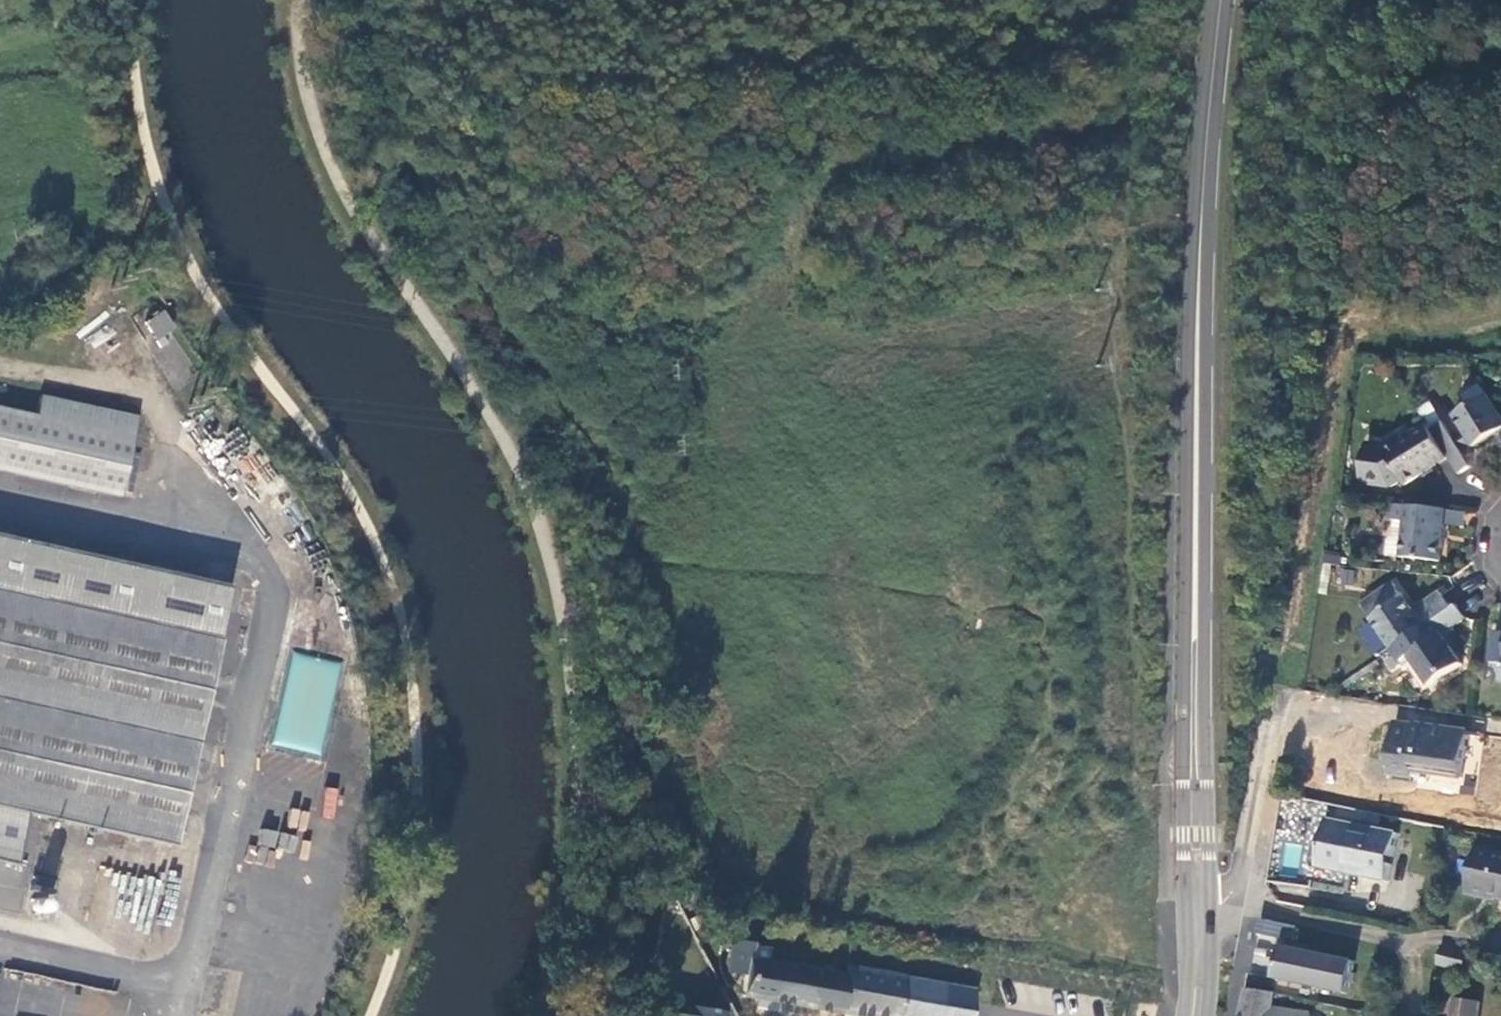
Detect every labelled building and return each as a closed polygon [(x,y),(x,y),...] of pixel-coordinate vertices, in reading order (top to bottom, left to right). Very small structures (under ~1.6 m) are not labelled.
[(146,324),(183,377),(197,368),(174,329),(177,327),(166,311),(146,324)] [(1469,408),(1454,418),(1464,435),(1470,445),(1473,448),(1500,430),(1500,416),(1489,395),(1480,384),(1461,396),(1469,408)] [(40,403),(38,414),(0,406),(0,468),(121,495),(138,417),(43,394),(40,403)] [(40,403),(0,394),(0,406),(38,414),(40,403)] [(1431,428),(1451,460),(1461,475),(1474,468),(1464,450),(1457,439),(1456,440),(1443,421),(1431,428)] [(1431,428),(1430,426),(1387,454),(1382,447),(1367,445),(1364,485),(1393,488),(1404,481),(1407,486),(1451,460),(1431,428)] [(1464,435),(1457,439),(1464,450),(1470,445),(1464,435)] [(1449,511),(1411,507),(1406,558),(1442,562),(1449,511)] [(1395,554),(1399,519),(1391,518),(1387,553),(1395,554)] [(0,535),(0,807),(173,846),(231,586),(0,535)] [(1363,607),(1393,650),(1405,643),(1453,610),(1441,594),(1415,612),(1396,583),(1363,607)] [(1453,610),(1405,643),(1414,654),(1411,657),(1433,688),(1463,666),(1442,636),(1469,618),(1459,606),(1453,610)] [(323,756),(339,661),(289,653),(273,747),(323,756)] [(1488,719),(1408,707),(1406,724),(1397,723),(1390,775),(1411,779),(1412,771),(1465,778),(1471,738),(1485,739),(1488,719)] [(1401,834),(1330,820),(1318,870),(1392,884),(1401,834)] [(1481,852),(1471,893),(1500,899),(1500,856),(1481,852)] [(21,912),(30,866),(0,860),(0,908),(21,912)] [(1262,920),(1260,935),(1295,942),(1298,927),(1263,920),(1262,920)] [(733,939),(727,971),(745,975),(742,997),(856,1015),(968,1015),(973,989),(846,965),(844,976),(750,959),(753,943),(733,939)] [(1342,991),(1348,956),(1274,943),(1268,979),(1342,991)] [(1470,956),(1444,950),(1440,966),(1467,973),(1470,956)] [(1470,956),(1467,973),(1477,975),(1481,958),(1470,956)] [(1242,1015),(1314,1015),(1274,1008),(1276,995),(1248,990),(1243,1007),(1242,1015)] [(1466,1001),(1456,1001),(1454,1015),(1463,1015),(1466,1001)] [(1466,1001),(1463,1015),(1481,1015),(1482,1004),(1466,1001)] [(724,1013),(688,1005),(686,1015),(666,1013),(665,1015),(723,1015),(724,1013)]
